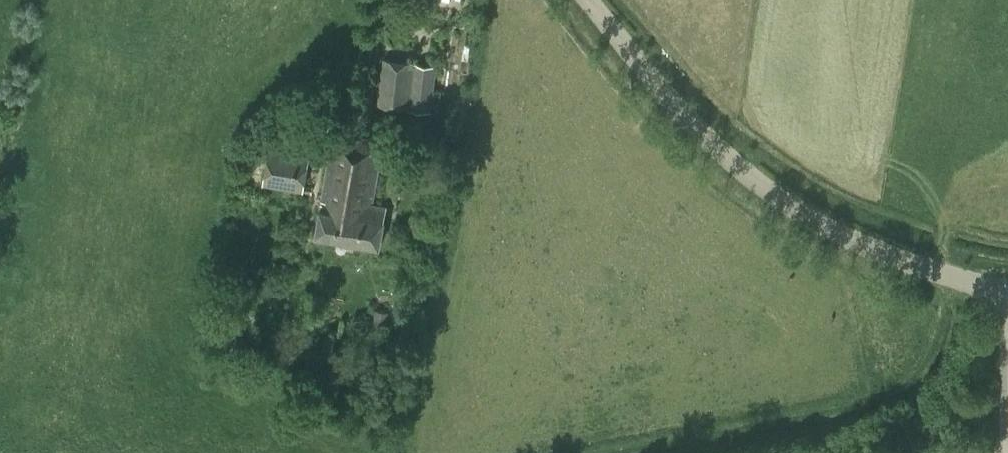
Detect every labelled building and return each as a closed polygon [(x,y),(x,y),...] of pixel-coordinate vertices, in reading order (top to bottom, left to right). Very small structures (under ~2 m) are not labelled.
[(430,111),(436,65),(383,59),(378,104),(430,111)] [(316,235),(379,245),(384,218),(385,218),(388,206),(374,203),(382,153),(330,144),(320,208),(316,235)] [(309,155),(269,148),(262,185),(303,193),(309,155)] [(375,309),(373,326),(386,328),(389,311),(375,309)]
